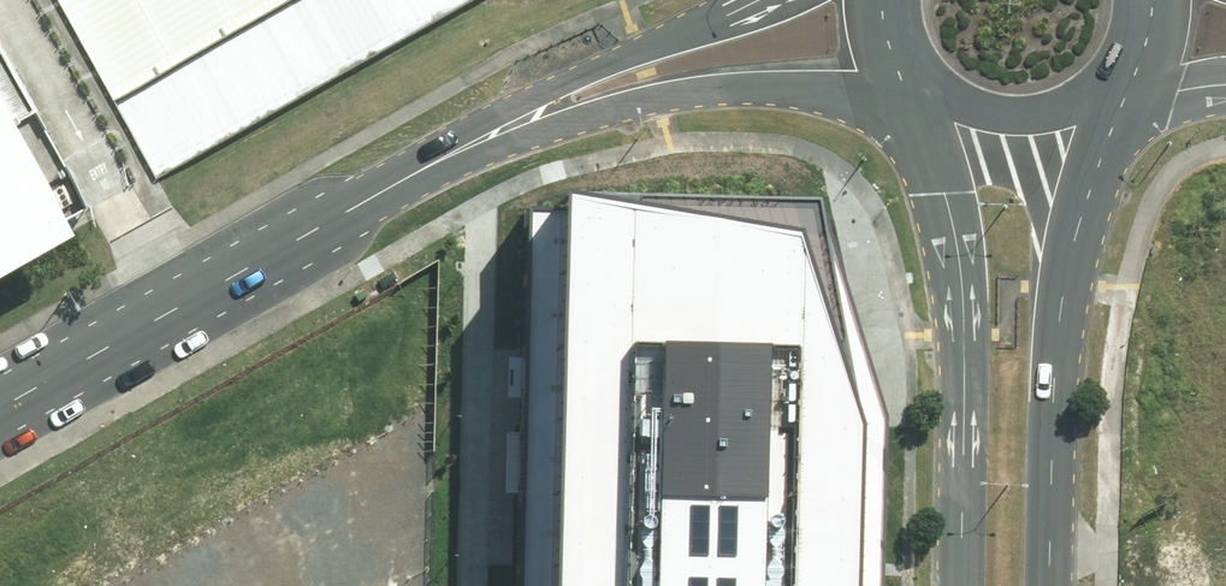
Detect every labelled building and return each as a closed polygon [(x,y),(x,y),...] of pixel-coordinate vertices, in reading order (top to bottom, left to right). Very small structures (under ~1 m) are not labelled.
[(185,142),(443,0),(108,0),(185,142)] [(121,247),(0,28),(0,313),(121,247)] [(573,215),(534,215),(529,376),(527,455),(523,585),(874,585),(877,403),(821,200),(576,194),(573,215)]
